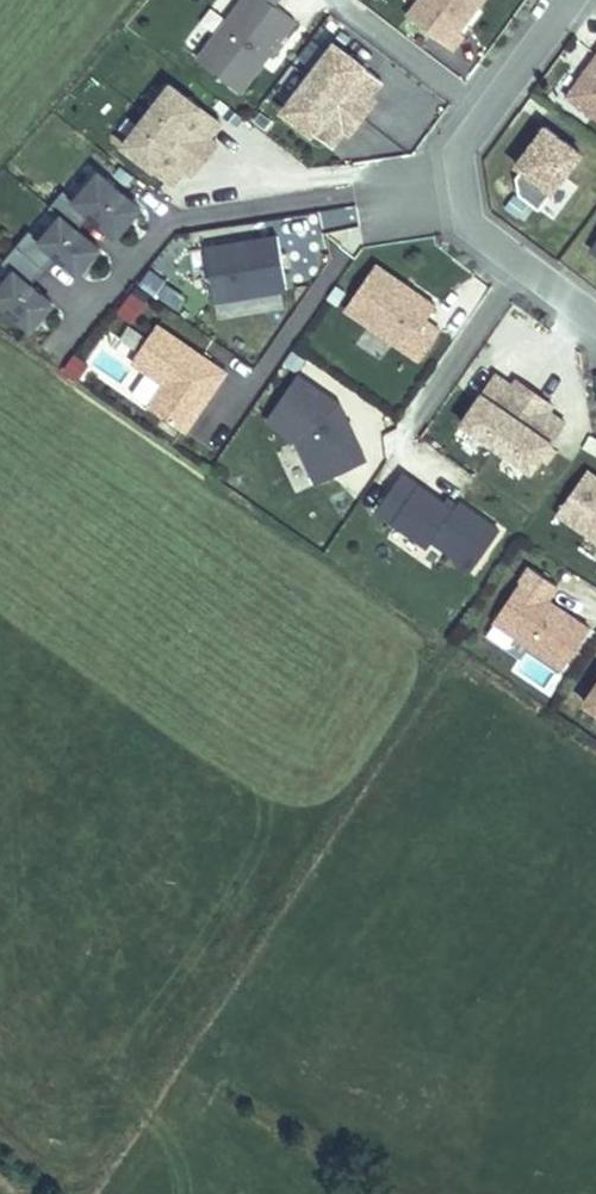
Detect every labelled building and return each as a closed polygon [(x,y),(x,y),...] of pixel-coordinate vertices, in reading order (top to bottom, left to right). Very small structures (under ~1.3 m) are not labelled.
[(239,90),(294,18),(270,0),(239,0),(196,56),(239,90)] [(450,43),(462,29),(457,25),(477,0),(414,0),(406,10),(450,43)] [(332,40),(280,107),(328,145),(341,129),(347,133),(352,137),(379,103),(373,99),(368,95),(380,78),(332,40)] [(595,61),(595,51),(584,68),(588,72),(595,61)] [(588,72),(584,68),(568,90),(595,110),(595,61),(588,72)] [(373,99),(385,82),(380,78),(368,95),(373,99)] [(169,82),(121,143),(166,177),(177,163),(183,167),(191,173),(216,142),(208,136),(202,131),(213,116),(169,82)] [(208,136),(219,121),(213,116),(202,131),(208,136)] [(584,145),(549,119),(520,156),(526,160),(519,169),(522,186),(542,201),(556,183),(584,145)] [(334,149),(347,133),(341,129),(328,145),(334,149)] [(172,182),(183,167),(177,163),(166,177),(172,182)] [(97,170),(73,197),(62,188),(48,204),(60,213),(39,237),(28,227),(0,259),(12,269),(0,283),(0,300),(30,326),(51,301),(31,284),(57,254),(77,271),(98,246),(76,227),(89,212),(111,231),(127,213),(130,216),(138,206),(97,170)] [(115,234),(130,216),(127,213),(111,231),(115,234)] [(205,241),(214,295),(287,283),(278,230),(205,241)] [(424,317),(433,304),(373,262),(343,306),(416,357),(437,326),(424,317)] [(130,291),(116,312),(132,323),(146,303),(130,291)] [(145,405),(182,430),(201,401),(195,397),(205,382),(211,386),(225,372),(153,323),(129,360),(161,382),(145,405)] [(505,381),(493,372),(489,378),(501,387),(505,381)] [(364,460),(344,417),(339,419),(334,408),(338,402),(296,373),(264,417),(293,437),(314,483),(364,460)] [(460,421),(528,470),(559,427),(541,415),(545,409),(549,403),(514,379),(506,390),(501,387),(489,378),(460,421)] [(201,401),(211,386),(205,382),(195,397),(201,401)] [(344,417),(338,402),(334,408),(339,419),(344,417)] [(563,421),(545,409),(541,415),(559,427),(563,421)] [(556,507),(595,534),(595,471),(586,464),(556,507)] [(427,538),(470,568),(497,530),(456,501),(454,504),(451,509),(441,502),(399,472),(373,509),(423,544),(427,538)] [(454,504),(444,497),(441,502),(451,509),(454,504)] [(528,561),(492,616),(563,662),(589,622),(546,594),(555,579),(528,561)] [(586,699),(595,705),(595,684),(586,699)]
